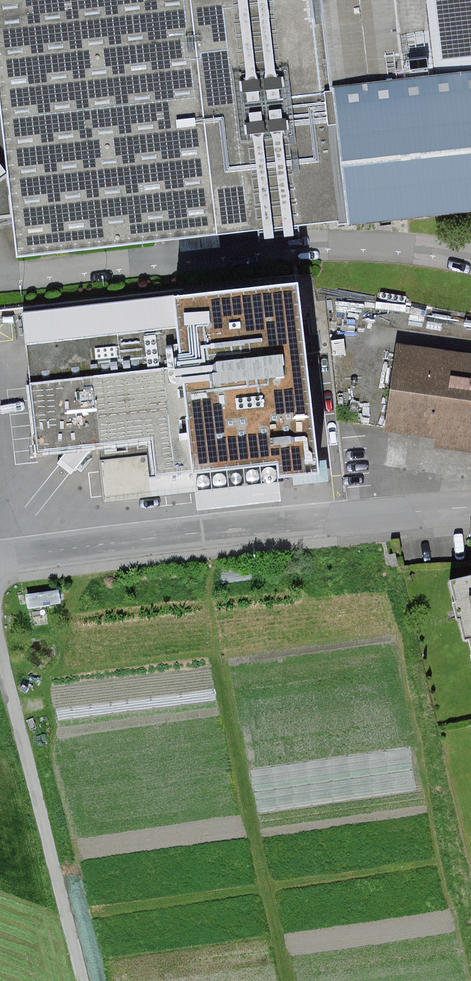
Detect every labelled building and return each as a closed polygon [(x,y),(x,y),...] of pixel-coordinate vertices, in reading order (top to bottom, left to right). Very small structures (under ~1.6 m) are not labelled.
[(19,256),(339,221),(340,225),(350,224),(350,225),(470,212),(470,0),(0,0),(0,83),(19,256)] [(322,460),(302,282),(24,314),(39,452),(69,449),(97,472),(109,457),(95,446),(153,440),(157,478),(281,464),(282,477),(293,476),(295,486),(330,482),(328,459),(322,460)] [(423,308),(412,307),(411,318),(422,319),(423,308)] [(397,344),(384,432),(435,439),(433,449),(470,454),(470,355),(397,344)] [(271,482),(273,482),(276,480),(277,479),(278,476),(278,474),(278,471),(276,469),(274,468),(271,467),(269,467),(267,469),(265,470),(264,472),(264,474),(264,477),(265,479),(266,480),(268,481),(271,482)] [(254,484),(256,484),(259,482),(260,480),(261,478),(261,475),(261,473),(259,471),(257,470),(254,469),(252,469),(250,471),(248,472),(247,474),(247,476),(247,479),(248,481),(249,482),(251,483),(254,484)] [(221,488),(223,487),(226,486),(227,484),(228,482),(228,479),(228,477),(226,475),(224,473),(221,473),(219,473),(216,474),(215,476),(214,478),(214,480),(214,482),(215,484),(216,486),(218,487),(221,488)] [(235,484),(237,485),(239,484),(241,484),(243,482),(244,480),(244,478),(243,476),(242,475),(241,473),(239,473),(237,473),(235,473),(234,474),(233,476),(232,478),(232,480),(233,481),(234,483),(235,484)] [(205,489),(207,489),(209,488),(211,486),(212,483),(212,481),(211,478),(210,476),(208,475),(205,474),(203,475),(200,476),(199,478),(198,480),(197,482),(198,484),(199,486),(200,488),(202,489),(205,489)] [(397,553),(389,554),(392,567),(399,566),(397,553)] [(451,582),(456,602),(454,603),(458,620),(461,620),(466,640),(470,639),(470,643),(470,577),(451,582)] [(46,594),(28,597),(30,608),(48,605),(46,594)]
